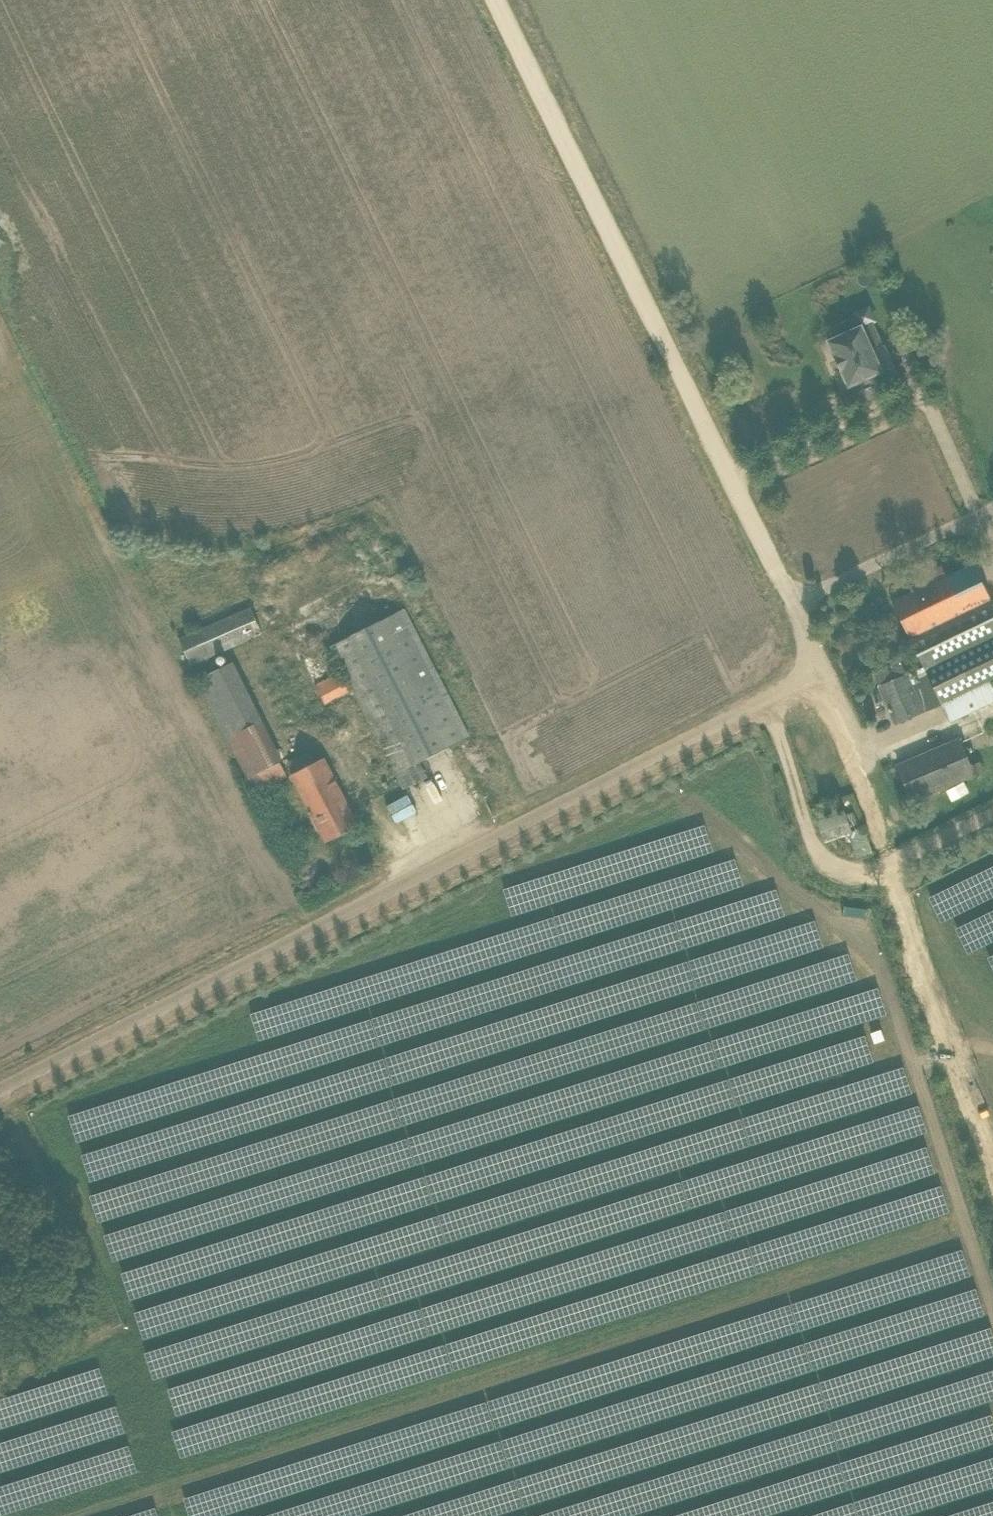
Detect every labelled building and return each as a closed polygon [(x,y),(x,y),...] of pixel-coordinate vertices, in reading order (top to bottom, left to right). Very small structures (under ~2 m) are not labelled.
[(842,371),(849,386),(875,375),(881,389),(902,380),(885,344),(872,350),(862,326),(829,341),(835,356),(841,372),(842,371)] [(893,601),(911,638),(991,600),(973,563),(947,575),(942,566),(926,574),(931,583),(893,601)] [(991,600),(911,638),(951,722),(992,701),(992,685),(990,679),(992,678),(992,603),(991,600)] [(193,666),(263,634),(250,605),(180,637),(193,666)] [(419,762),(470,737),(404,608),(332,645),(405,788),(427,777),(419,762)] [(197,680),(255,793),(288,776),(281,762),(284,760),(234,661),(197,680)] [(875,672),(897,722),(924,711),(902,661),(875,672)] [(326,703),(350,690),(340,671),(316,684),(326,703)] [(914,800),(984,770),(980,761),(971,765),(960,739),(899,765),(914,800)] [(349,807),(323,758),(291,775),(317,824),(327,842),(359,825),(349,807)] [(864,827),(851,831),(845,812),(828,818),(825,808),(815,812),(818,821),(795,829),(804,855),(827,847),(827,849),(856,839),(857,841),(860,840),(864,855),(873,852),(864,827)]
